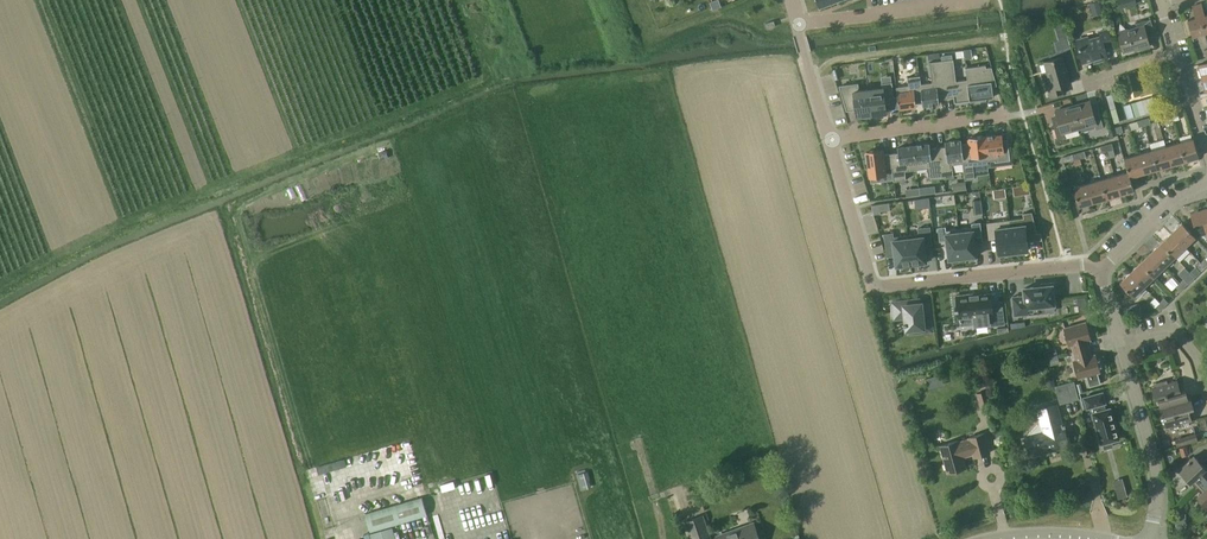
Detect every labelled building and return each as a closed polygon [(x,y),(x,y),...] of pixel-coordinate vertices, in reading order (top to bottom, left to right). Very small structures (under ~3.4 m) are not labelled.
[(1098,2),(1090,4),(1092,13),(1101,10),(1098,2)] [(1206,33),(1206,16),(1205,17),(1201,5),(1197,6),(1199,12),(1197,13),(1195,7),(1192,8),(1195,19),(1187,22),(1192,37),(1206,33)] [(1149,48),(1146,39),(1154,36),(1149,20),(1136,25),(1137,29),(1117,35),(1123,53),(1138,49),(1139,51),(1149,48)] [(1104,49),(1112,47),(1107,31),(1099,33),(1100,39),(1077,46),(1082,65),(1099,60),(1100,62),(1107,60),(1104,49)] [(1068,39),(1066,32),(1057,34),(1059,41),(1068,39)] [(962,49),(953,51),(954,58),(963,56),(962,49)] [(942,61),(947,98),(954,97),(954,103),(970,101),(967,80),(956,81),(953,59),(952,54),(941,56),(942,61)] [(1063,88),(1069,86),(1061,59),(1043,64),(1049,86),(1045,87),(1049,98),(1065,94),(1063,88)] [(932,83),(921,84),(920,84),(922,101),(923,106),(939,104),(939,99),(947,98),(942,61),(930,62),(932,83)] [(1206,78),(1206,63),(1198,66),(1202,80),(1206,78)] [(966,68),(967,80),(970,101),(970,102),(973,102),(973,101),(984,100),(986,100),(986,98),(993,97),(992,87),(997,85),(992,67),(986,68),(986,65),(966,68)] [(916,102),(922,101),(920,84),(921,84),(920,76),(907,77),(909,85),(896,87),(899,109),(904,108),(911,107),(910,105),(916,104),(916,102)] [(882,88),(868,90),(871,114),(874,114),(875,116),(884,115),(884,113),(886,112),(885,104),(890,103),(890,98),(894,97),(892,82),(882,83),(882,88)] [(857,116),(871,114),(868,90),(859,91),(858,84),(840,86),(847,110),(856,109),(857,116)] [(1072,108),(1078,130),(1093,126),(1094,132),(1102,130),(1098,116),(1092,118),(1088,104),(1072,108)] [(1064,141),(1062,134),(1078,130),(1072,108),(1055,113),(1059,127),(1053,129),(1057,143),(1064,141)] [(1176,109),(1169,112),(1171,118),(1178,115),(1176,109)] [(1149,117),(1142,119),(1144,125),(1151,123),(1149,117)] [(987,161),(988,161),(995,160),(995,161),(1010,160),(1009,156),(1010,155),(1009,149),(1007,139),(1004,140),(1004,139),(1002,139),(1001,134),(985,137),(984,137),(987,161)] [(969,138),(968,139),(968,143),(962,144),(961,144),(963,163),(965,180),(975,178),(973,165),(988,163),(988,161),(987,161),(984,137),(985,137),(985,135),(969,137),(969,138)] [(1193,139),(1179,143),(1184,162),(1198,158),(1193,139)] [(961,144),(962,144),(961,140),(945,142),(945,147),(938,148),(941,178),(954,177),(952,165),(963,163),(961,144)] [(1105,145),(1107,151),(1114,149),(1112,143),(1105,145)] [(1179,143),(1165,147),(1170,166),(1184,162),(1179,143)] [(914,146),(917,169),(927,168),(929,180),(941,178),(938,148),(930,149),(929,144),(914,146)] [(917,169),(914,146),(897,148),(898,153),(890,154),(892,168),(894,181),(906,179),(905,171),(917,169)] [(1165,147),(1151,151),(1157,170),(1170,166),(1165,147)] [(892,168),(890,154),(883,154),(883,150),(867,152),(867,154),(865,154),(866,162),(868,162),(870,176),(886,174),(885,168),(892,168)] [(1079,159),(1080,159),(1086,157),(1084,151),(1077,152),(1079,159)] [(1151,151),(1138,155),(1143,174),(1157,170),(1151,151)] [(1082,164),(1080,159),(1079,159),(1077,152),(1072,154),(1074,160),(1075,166),(1082,164)] [(1143,174),(1138,155),(1124,159),(1127,173),(1128,173),(1129,178),(1143,174)] [(1127,173),(1114,177),(1120,195),(1133,191),(1129,178),(1128,173),(1127,173)] [(1114,177),(1100,181),(1106,199),(1120,195),(1114,177)] [(1100,181),(1087,185),(1092,203),(1106,199),(1100,181)] [(1092,203),(1087,185),(1073,189),(1078,207),(1092,203)] [(919,189),(920,195),(935,193),(934,187),(919,189)] [(974,201),(975,214),(982,214),(981,200),(974,201)] [(871,205),(871,206),(874,214),(881,214),(879,204),(871,205)] [(1205,210),(1190,214),(1192,221),(1183,224),(1195,237),(1201,235),(1205,239),(1206,238),(1206,239),(1206,215),(1205,210)] [(1023,218),(1009,220),(1014,254),(1021,253),(1021,251),(1028,250),(1026,235),(1037,233),(1032,212),(1023,213),(1023,218)] [(1009,220),(987,222),(989,239),(996,238),(998,254),(1006,253),(1006,255),(1014,254),(1009,220)] [(971,227),(959,229),(962,258),(965,257),(966,260),(974,259),(974,256),(977,256),(974,237),(982,236),(980,222),(971,223),(971,227)] [(1182,223),(1171,233),(1184,247),(1195,237),(1183,224),(1182,223)] [(946,226),(938,227),(939,241),(947,240),(949,259),(962,258),(959,229),(946,230),(946,226)] [(918,263),(918,265),(925,264),(925,262),(927,262),(925,245),(933,244),(930,227),(919,229),(919,234),(908,236),(912,264),(918,263)] [(899,266),(899,268),(906,267),(906,265),(912,264),(908,236),(894,237),(893,233),(885,234),(887,250),(894,249),(897,266),(899,266)] [(1174,257),(1184,247),(1171,233),(1161,243),(1174,257)] [(1164,267),(1174,257),(1161,243),(1150,253),(1164,267)] [(1154,277),(1164,267),(1150,253),(1140,263),(1154,277)] [(1144,287),(1154,277),(1140,263),(1130,272),(1144,287)] [(1133,297),(1144,287),(1130,272),(1119,282),(1133,297)] [(1172,276),(1167,283),(1174,287),(1179,280),(1172,276)] [(1184,278),(1179,283),(1183,288),(1189,282),(1184,278)] [(1013,300),(1014,315),(1039,313),(1038,306),(1054,304),(1053,295),(1055,294),(1054,282),(1041,284),(1041,286),(1024,288),(1025,299),(1014,300),(1013,297),(1012,297),(1013,300)] [(992,308),(990,293),(978,295),(978,294),(970,295),(969,294),(956,295),(956,297),(954,298),(955,312),(958,312),(959,318),(973,316),(974,325),(989,324),(989,326),(1004,324),(1002,307),(992,308)] [(1159,303),(1160,302),(1155,298),(1151,302),(1155,307),(1159,303)] [(1160,302),(1159,303),(1164,307),(1169,303),(1164,298),(1160,302)] [(921,305),(921,303),(906,305),(905,301),(893,303),(893,305),(891,305),(892,316),(894,316),(895,318),(905,317),(905,322),(904,322),(904,325),(906,325),(906,330),(924,328),(924,326),(931,325),(929,304),(921,305)] [(1164,307),(1159,303),(1155,307),(1160,311),(1164,307)] [(1072,345),(1074,352),(1089,348),(1087,341),(1091,340),(1086,322),(1064,328),(1069,346),(1072,345)] [(1089,348),(1074,352),(1076,360),(1073,361),(1078,378),(1100,372),(1095,355),(1091,356),(1089,348)] [(1049,358),(1056,356),(1054,349),(1047,351),(1049,358)] [(1049,358),(1051,365),(1058,363),(1056,357),(1049,358)] [(941,374),(926,378),(928,387),(943,384),(941,374)] [(1160,407),(1163,406),(1188,398),(1185,389),(1180,390),(1177,379),(1167,382),(1166,379),(1153,383),(1154,386),(1151,386),(1155,399),(1157,398),(1160,407)] [(1074,381),(1055,386),(1060,404),(1079,399),(1074,381)] [(981,409),(991,406),(993,406),(989,390),(976,393),(981,409)] [(1112,446),(1111,442),(1119,439),(1110,408),(1105,409),(1103,404),(1105,403),(1102,392),(1083,398),(1086,409),(1092,407),(1094,413),(1092,413),(1101,444),(1103,444),(1104,449),(1112,446)] [(1191,397),(1188,398),(1163,406),(1165,414),(1163,415),(1166,428),(1169,427),(1170,430),(1183,426),(1182,423),(1192,420),(1188,409),(1193,407),(1191,397)] [(1037,410),(1040,421),(1026,436),(1031,456),(1069,446),(1064,426),(1066,426),(1065,423),(1062,424),(1057,404),(1037,410)] [(974,457),(990,453),(984,433),(969,437),(969,439),(958,442),(958,441),(940,446),(948,472),(965,467),(962,457),(973,454),(974,457)] [(1196,433),(1185,436),(1187,443),(1198,440),(1196,433)] [(1195,486),(1206,475),(1206,467),(1206,466),(1204,467),(1193,456),(1178,470),(1190,482),(1191,481),(1195,486)] [(587,471),(576,475),(581,490),(592,487),(587,471)] [(1195,486),(1201,492),(1197,495),(1206,506),(1206,475),(1195,486)] [(1127,496),(1124,487),(1116,489),(1119,498),(1127,496)] [(370,532),(427,515),(422,497),(365,514),(370,532)] [(684,522),(690,538),(712,538),(703,515),(684,522)] [(717,536),(718,538),(759,538),(753,523),(717,536)]
